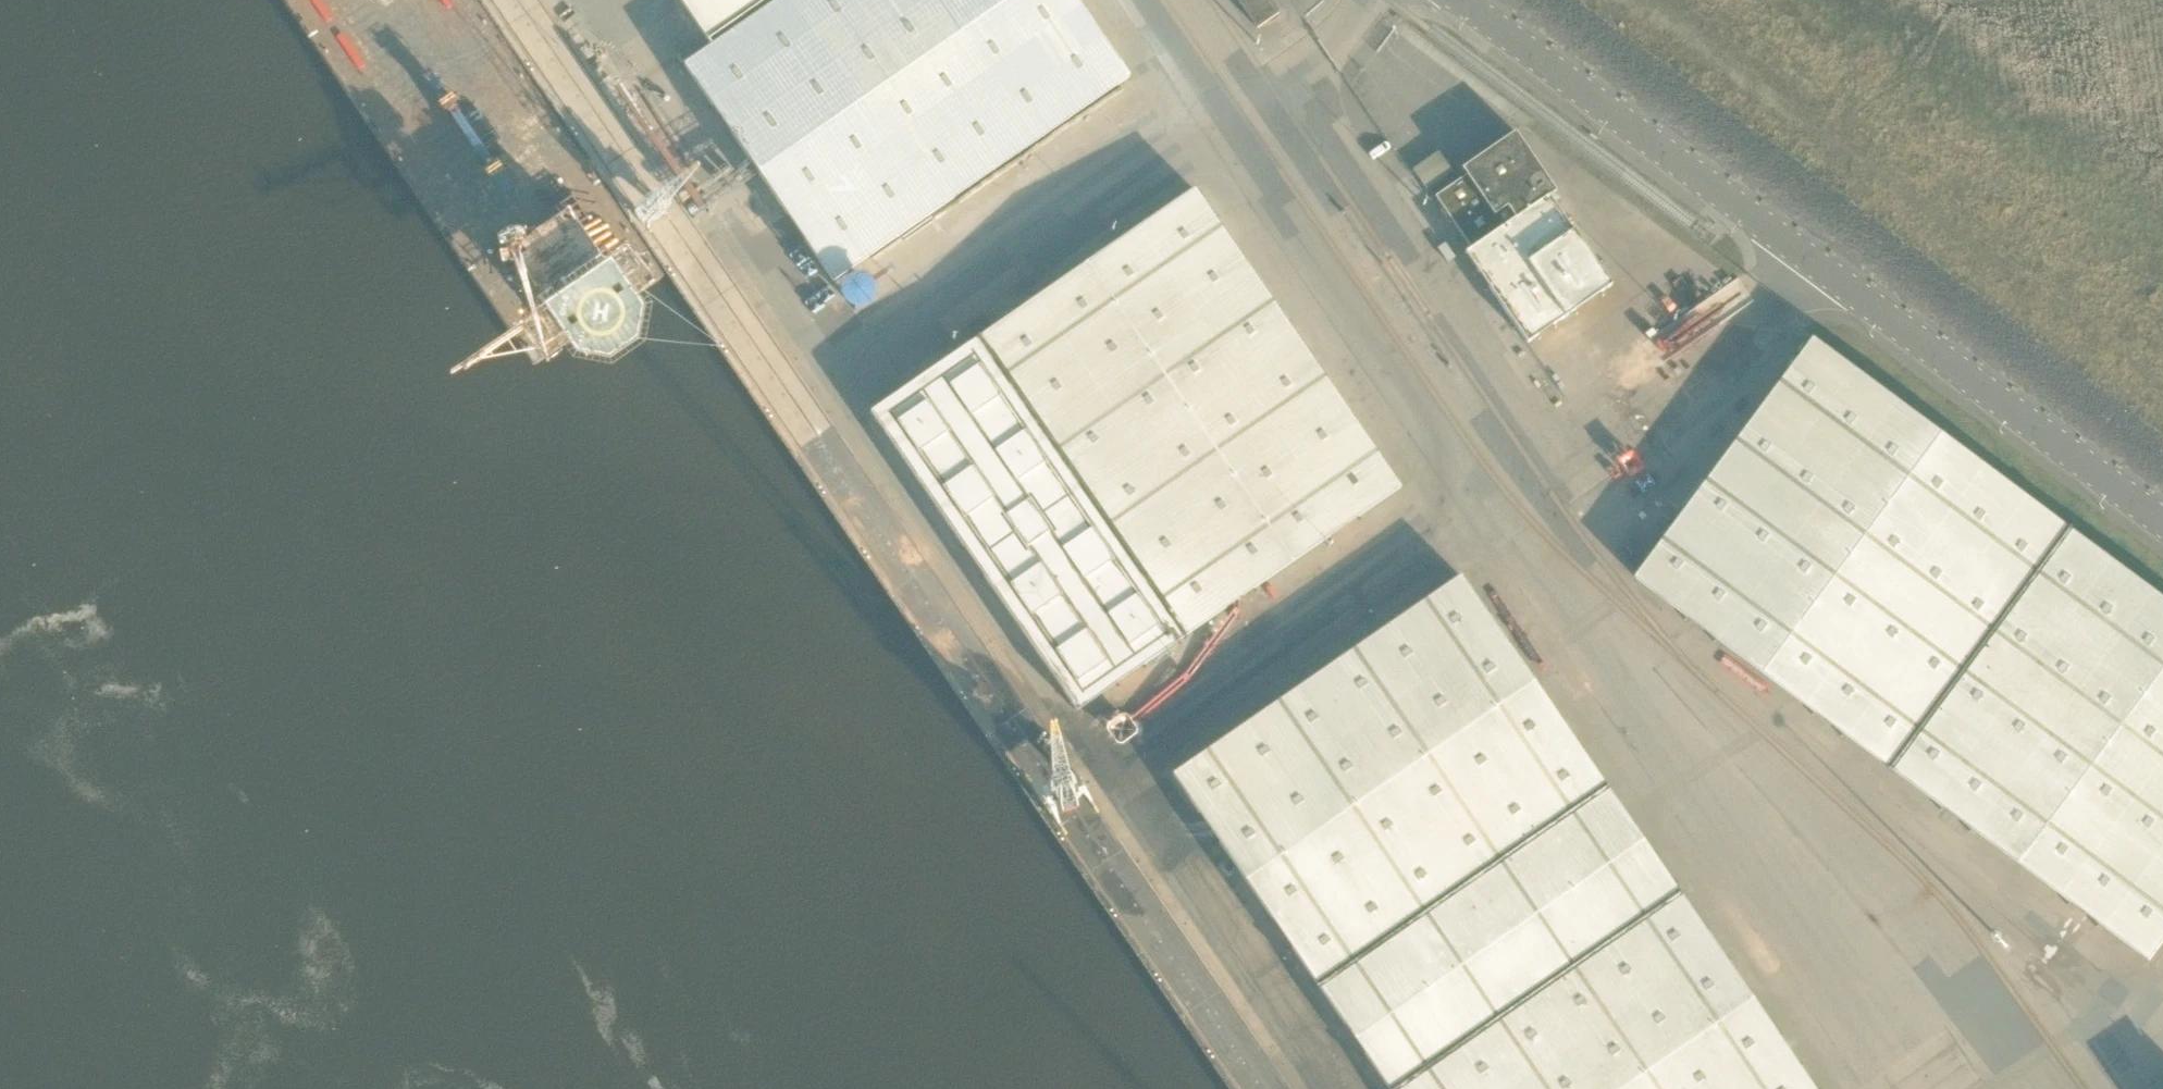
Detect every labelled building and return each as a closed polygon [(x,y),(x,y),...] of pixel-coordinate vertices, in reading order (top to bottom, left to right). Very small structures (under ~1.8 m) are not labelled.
[(709,46),(776,0),(677,0),(709,46)] [(831,281),(1127,77),(1074,0),(776,0),(709,46),(682,65),(831,281)] [(1238,0),(1257,28),(1279,13),(1270,0),(1238,0)] [(1465,253),(1527,343),(1610,286),(1549,198),(1555,193),(1514,134),(1461,170),(1464,175),(1456,180),(1433,196),(1470,249),(1465,253)] [(1433,196),(1456,180),(1438,153),(1411,172),(1430,198),(1433,196)] [(1075,712),(1178,641),(1399,488),(1192,189),(868,412),(1075,712)] [(1817,338),(1637,580),(2151,962),(2162,945),(2162,596),(1817,338)] [(1387,1088),(1813,1088),(1459,576),(1170,775),(1387,1088)]
